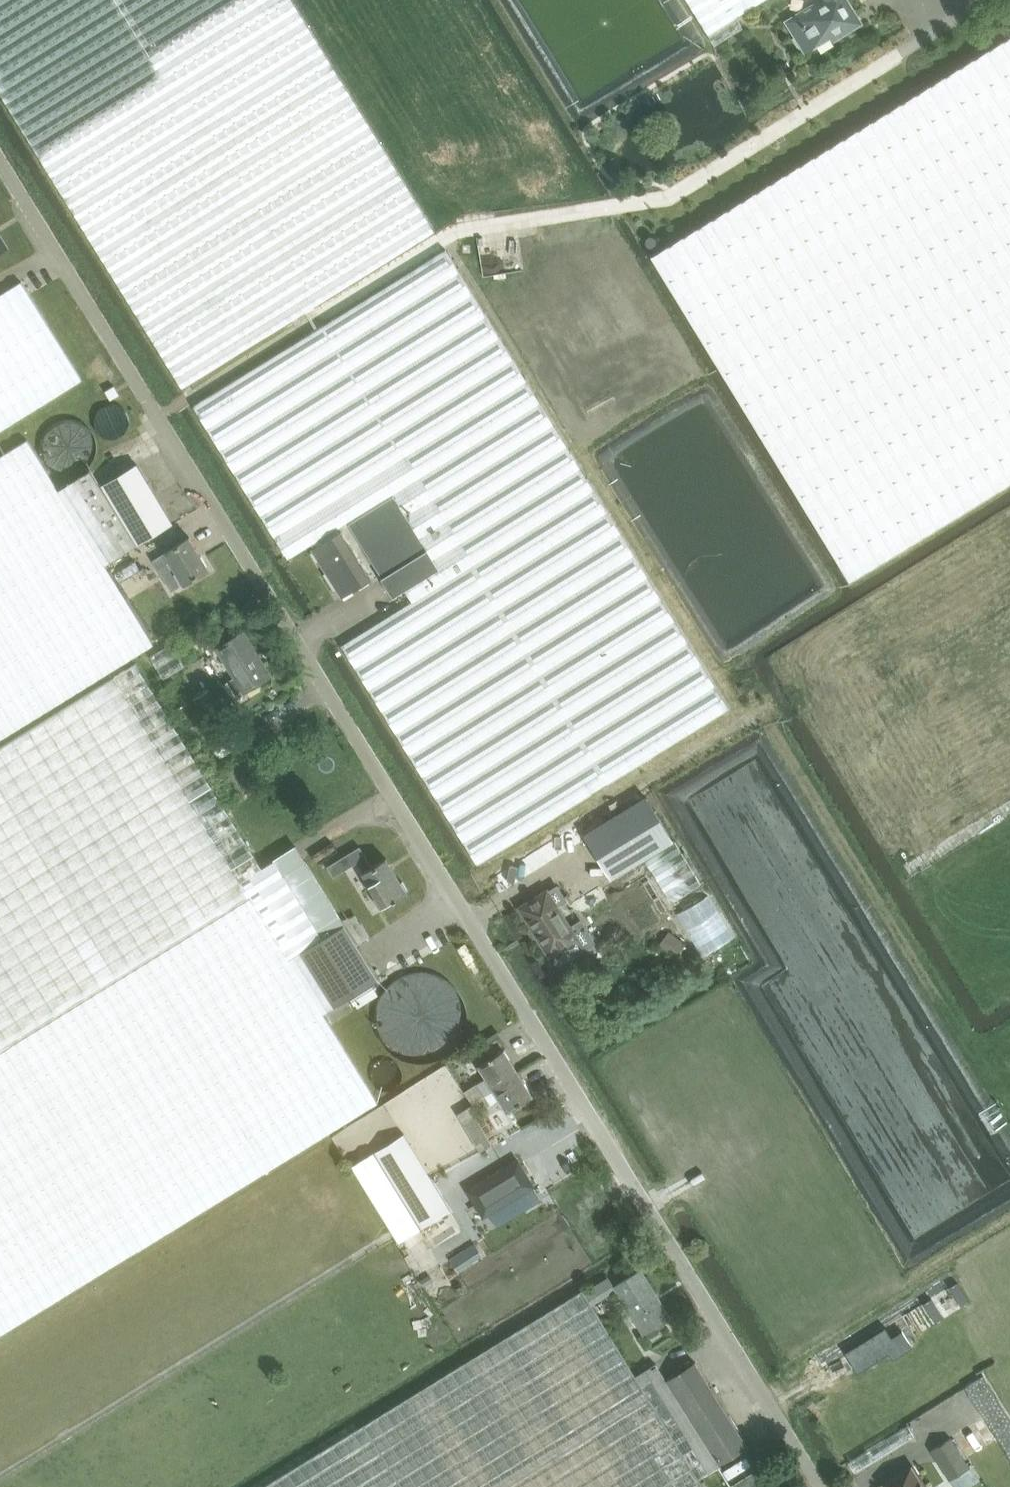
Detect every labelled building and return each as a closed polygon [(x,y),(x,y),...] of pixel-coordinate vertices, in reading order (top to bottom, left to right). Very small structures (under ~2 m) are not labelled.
[(182,388),(435,231),(292,0),(0,0),(0,93),(182,388)] [(714,45),(743,27),(738,16),(763,0),(687,0),(714,45)] [(862,24),(848,0),(819,0),(785,20),(805,53),(831,37),(833,41),(862,24)] [(651,256),(850,581),(981,499),(989,494),(1009,481),(1009,36),(918,92),(789,171),(651,256)] [(477,862),(732,711),(446,250),(194,405),(288,558),(348,521),(383,576),(383,577),(394,596),(406,588),(414,600),(344,645),(477,862)] [(82,380),(21,281),(0,294),(0,431),(82,380)] [(110,399),(119,394),(114,387),(106,392),(110,399)] [(59,490),(27,439),(0,456),(0,740),(154,645),(105,565),(172,523),(136,465),(101,486),(91,470),(59,490)] [(342,596),(371,579),(341,531),(312,548),(342,596)] [(184,583),(208,570),(189,537),(151,558),(157,569),(171,560),(184,583)] [(234,677),(224,683),(233,697),(243,690),(244,692),(271,675),(243,631),(216,648),(234,677)] [(0,745),(0,1334),(143,1246),(186,1220),(333,1129),(377,1102),(376,1100),(323,1012),(327,1010),(334,1006),(345,999),(347,1003),(350,1001),(380,983),(376,976),(359,948),(344,925),(323,938),(275,859),(263,866),(138,660),(0,745)] [(209,724),(224,716),(208,689),(193,698),(209,724)] [(643,857),(672,840),(646,795),(583,832),(610,877),(643,857)] [(700,886),(672,840),(643,857),(671,903),(700,886)] [(297,846),(275,859),(323,938),(344,925),(297,846)] [(384,908),(407,894),(386,858),(372,867),(360,847),(327,866),(333,876),(357,862),(384,908)] [(547,890),(557,906),(565,900),(556,885),(547,890)] [(521,907),(550,954),(562,946),(568,956),(593,942),(580,921),(570,927),(557,906),(547,890),(521,907)] [(660,945),(676,957),(686,944),(670,932),(660,945)] [(380,1041),(390,1053),(400,1060),(412,1064),(426,1064),(438,1061),(451,1053),(460,1042),(466,1030),(467,1013),(461,995),(448,981),(434,974),(416,972),(402,976),(386,987),(379,998),(375,1012),(375,1027),(380,1041)] [(373,987),(353,999),(357,1007),(378,995),(373,987)] [(486,1077),(465,1090),(472,1102),(519,1073),(518,1072),(504,1049),(491,1057),(479,1065),(486,1077)] [(508,1110),(532,1095),(519,1073),(472,1102),(478,1112),(500,1098),(508,1110)] [(475,1115),(463,1123),(480,1151),(492,1143),(481,1125),(484,1123),(481,1117),(478,1119),(475,1115)] [(354,1164),(352,1165),(390,1229),(395,1236),(398,1241),(399,1240),(421,1226),(422,1225),(447,1210),(449,1209),(403,1134),(354,1164)] [(484,1216),(489,1213),(533,1186),(534,1186),(518,1160),(468,1190),(484,1216)] [(657,1325),(669,1317),(640,1270),(614,1287),(643,1334),(645,1332),(649,1339),(661,1331),(657,1325)] [(591,1287),(584,1292),(589,1300),(597,1295),(606,1290),(601,1281),(591,1287)] [(261,1486),(704,1486),(699,1478),(720,1464),(747,1446),(694,1363),(666,1380),(656,1363),(635,1375),(589,1300),(584,1292),(582,1290),(261,1486)] [(444,1291),(438,1294),(444,1303),(449,1300),(444,1291)] [(885,1327),(845,1352),(858,1372),(889,1352),(898,1347),(892,1337),(885,1327)] [(901,1331),(892,1337),(898,1347),(889,1352),(893,1360),(912,1349),(901,1331)] [(983,1377),(965,1388),(1009,1460),(1009,1420),(983,1377)] [(908,1426),(848,1463),(855,1475),(916,1438),(908,1426)] [(950,1437),(930,1450),(949,1480),(969,1468),(950,1437)] [(911,1467),(883,1484),(885,1486),(924,1486),(911,1467)] [(969,1468),(949,1480),(954,1486),(971,1486),(978,1482),(969,1468)] [(756,1471),(735,1484),(736,1486),(767,1486),(756,1471)]
